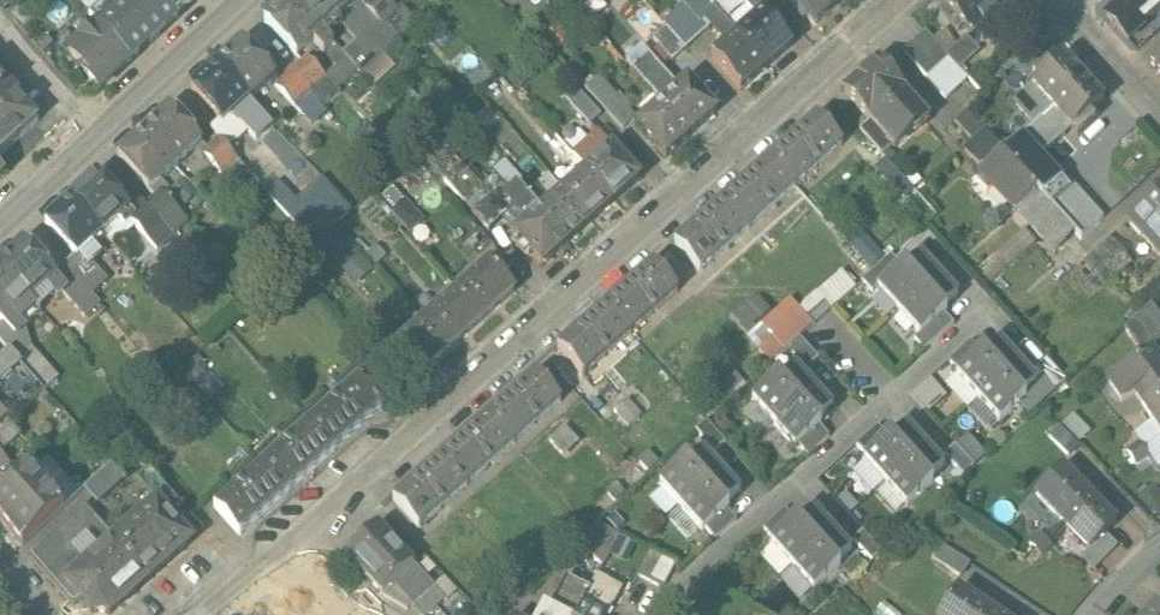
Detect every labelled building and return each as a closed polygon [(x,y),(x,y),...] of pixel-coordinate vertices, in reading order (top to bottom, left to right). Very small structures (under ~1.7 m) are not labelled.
[(178,18),(161,0),(123,0),(118,4),(115,0),(107,0),(90,16),(103,31),(102,32),(130,62),(178,18)] [(178,18),(197,0),(161,0),(178,18)] [(265,23),(297,57),(323,33),(292,0),(290,0),(265,23)] [(340,0),(292,0),(323,33),(336,21),(356,44),(343,55),(361,76),(388,52),(354,15),(340,0)] [(365,5),(384,27),(399,13),(387,0),(371,0),(365,5)] [(535,18),(550,3),(547,0),(518,0),(535,18)] [(756,9),(765,0),(748,0),(756,9)] [(834,0),(793,0),(794,0),(789,5),(799,16),(804,12),(816,25),(838,5),(834,0)] [(944,5),(972,36),(1011,0),(949,0),(944,5)] [(1106,16),(1128,40),(1159,11),(1159,0),(1123,0),(1106,16)] [(742,19),(726,1),(715,11),(738,36),(746,29),(740,21),(742,19)] [(384,27),(365,5),(354,15),(388,52),(398,43),(384,27)] [(694,11),(680,24),(696,41),(710,28),(694,11)] [(738,36),(715,11),(707,18),(730,43),(738,36)] [(746,29),(738,36),(766,68),(791,46),(763,14),(746,29)] [(94,29),(86,29),(80,35),(81,42),(69,53),(86,71),(84,73),(100,90),(130,62),(102,32),(97,26),(94,29)] [(968,78),(927,32),(904,53),(945,99),(968,78)] [(766,68),(738,36),(730,43),(713,59),(741,90),(766,68)] [(1045,37),(1014,65),(1025,77),(1055,48),(1045,37)] [(275,77),(244,42),(218,66),(249,101),(275,77)] [(1151,63),(1159,73),(1159,54),(1151,63)] [(1063,58),(1049,70),(1044,65),(1033,76),(1038,81),(1032,86),(1053,108),(1083,80),(1063,58)] [(307,59),(292,72),(312,94),(326,80),(307,59)] [(928,119),(877,62),(844,91),(892,145),(895,148),(913,132),(909,126),(920,116),(925,121),(928,119)] [(249,101),(218,66),(192,90),(223,125),(225,126),(230,121),(250,102),(249,101)] [(312,94),(292,72),(276,87),(296,108),(312,94)] [(38,122),(36,120),(35,121),(18,102),(21,99),(0,76),(0,156),(38,122)] [(661,86),(652,76),(644,83),(654,93),(661,86)] [(635,119),(598,78),(586,89),(623,131),(635,119)] [(1083,80),(1053,108),(1059,115),(1078,136),(1095,121),(1090,115),(1104,103),(1083,80)] [(689,82),(664,105),(692,136),(717,114),(689,82)] [(644,83),(637,89),(647,100),(654,93),(644,83)] [(602,116),(578,90),(567,100),(590,126),(602,116)] [(692,136),(664,105),(640,126),(668,157),(692,136)] [(1053,108),(1021,137),(1034,151),(1054,132),(1048,125),(1059,115),(1053,108)] [(170,110),(145,133),(177,169),(203,145),(170,110)] [(988,136),(966,111),(954,121),(977,146),(988,136)] [(817,117),(770,159),(795,187),(842,145),(817,117)] [(892,145),(869,120),(860,129),(882,154),(892,145)] [(254,147),(230,121),(225,126),(223,125),(213,134),(219,141),(238,161),(239,160),(255,179),(270,166),(254,147)] [(145,133),(119,157),(151,192),(177,169),(145,133)] [(640,181),(599,135),(574,157),(586,171),(615,203),(640,181)] [(1004,153),(988,136),(977,146),(967,155),(982,172),(977,176),(987,187),(992,183),(1015,209),(1016,209),(1037,190),(1004,153)] [(1034,151),(1021,137),(1004,153),(1037,190),(1043,197),(1061,180),(1034,151)] [(511,195),(496,178),(482,190),(438,140),(421,155),(491,233),(528,200),(518,189),(511,195)] [(219,141),(203,156),(222,176),(238,161),(219,141)] [(770,159),(723,201),(748,229),(795,187),(770,159)] [(586,171),(563,192),(591,224),(615,203),(586,171)] [(292,198),(276,180),(267,188),(311,240),(349,209),(320,175),(292,198)] [(99,176),(72,200),(104,236),(131,212),(99,176)] [(1100,223),(1061,180),(1043,197),(1064,220),(1075,233),(1081,240),(1100,223)] [(527,181),(518,189),(528,200),(536,192),(527,181)] [(1037,190),(1016,209),(1043,239),(1064,220),(1043,197),(1037,190)] [(591,224),(563,192),(540,213),(541,215),(568,245),(591,224)] [(162,193),(146,208),(164,229),(180,214),(162,193)] [(1128,224),(1141,239),(1146,235),(1159,251),(1159,194),(1128,224)] [(72,200),(47,223),(80,259),(104,236),(72,200)] [(723,201),(674,244),(700,273),(748,229),(723,201)] [(146,208),(131,222),(149,242),(164,229),(146,208)] [(541,215),(516,238),(522,245),(517,249),(525,259),(530,254),(543,268),(568,245),(541,215)] [(1064,220),(1043,239),(1054,252),(1075,233),(1064,220)] [(1021,226),(975,266),(989,282),(1034,242),(1021,226)] [(350,282),(367,270),(336,227),(319,240),(350,282)] [(1101,285),(1128,262),(1106,237),(1079,261),(1101,285)] [(0,267),(0,268),(31,303),(58,278),(26,243),(0,267)] [(939,274),(921,253),(906,266),(903,263),(900,265),(877,287),(877,288),(898,311),(939,274)] [(891,254),(861,281),(872,293),(877,288),(877,287),(900,265),(891,254)] [(108,281),(89,260),(73,275),(92,296),(108,281)] [(653,263),(605,306),(631,334),(678,292),(653,263)] [(515,293),(490,265),(457,294),(482,322),(515,293)] [(16,336),(41,313),(31,303),(0,268),(0,318),(16,336)] [(939,274),(898,311),(919,334),(920,335),(944,313),(947,311),(944,307),(958,294),(939,274)] [(92,296),(73,275),(58,289),(77,309),(92,296)] [(482,322),(457,294),(424,324),(449,352),(482,322)] [(745,332),(765,310),(748,294),(728,316),(745,332)] [(790,296),(742,332),(763,360),(811,324),(790,296)] [(1124,328),(1141,351),(1159,337),(1159,316),(1151,303),(1124,328)] [(605,306),(558,348),(583,377),(631,334),(605,306)] [(944,313),(920,335),(919,334),(914,339),(925,350),(954,324),(944,313)] [(449,352),(424,324),(391,353),(417,381),(449,352)] [(818,359),(799,338),(788,347),(808,369),(818,359)] [(959,372),(956,374),(978,398),(1019,361),(1000,341),(986,354),(982,350),(980,352),(959,372)] [(970,342),(949,361),(959,372),(980,352),(970,342)] [(0,363),(0,392),(20,413),(32,403),(11,380),(24,368),(11,354),(0,363)] [(1108,383),(1121,402),(1135,393),(1143,405),(1159,393),(1159,365),(1152,354),(1108,383)] [(1066,382),(1047,360),(1036,370),(1056,391),(1066,382)] [(1019,361),(978,398),(999,422),(1026,398),(1023,394),(1037,382),(1019,361)] [(796,366),(782,379),(778,376),(752,400),(773,424),(814,387),(796,366)] [(536,374),(488,417),(513,445),(561,402),(536,374)] [(926,409),(943,393),(927,377),(910,394),(926,409)] [(358,383),(311,425),(336,453),(383,411),(358,383)] [(814,387),(773,424),(795,448),(819,426),(822,424),(819,420),(833,407),(814,387)] [(1143,405),(1159,430),(1159,393),(1143,405)] [(1047,429),(1060,452),(1088,437),(1076,414),(1047,429)] [(488,417),(441,458),(466,486),(513,445),(488,417)] [(726,443),(706,421),(695,431),(715,452),(726,443)] [(311,425),(264,467),(288,495),(336,453),(311,425)] [(866,456),(863,458),(885,482),(926,445),(907,425),(893,437),(890,434),(866,456)] [(819,426),(798,445),(808,456),(829,437),(819,426)] [(878,426),(856,445),(866,456),(887,436),(878,426)] [(1139,443),(1127,451),(1132,458),(1144,450),(1139,443)] [(944,466),(926,445),(885,482),(907,506),(933,482),(930,478),(944,466)] [(974,467),(955,445),(945,455),(964,476),(974,467)] [(703,450),(689,463),(686,459),(659,483),(681,507),(722,471),(703,450)] [(1144,450),(1132,458),(1136,465),(1149,457),(1144,450)] [(441,458),(393,501),(418,529),(466,486),(441,458)] [(112,466),(84,491),(97,505),(125,480),(112,466)] [(264,467),(216,510),(241,537),(288,495),(264,467)] [(0,496),(0,516),(23,547),(66,508),(30,469),(0,496)] [(1063,470),(1036,496),(1063,523),(1090,497),(1063,470)] [(722,471),(681,507),(703,531),(706,529),(727,510),(729,507),(726,504),(740,491),(722,471)] [(205,533),(152,474),(137,483),(156,504),(158,503),(194,542),(205,533)] [(1116,524),(1090,497),(1063,523),(1090,550),(1116,524)] [(31,559),(72,605),(80,600),(90,613),(101,614),(111,614),(194,542),(158,503),(156,504),(115,541),(87,510),(31,559)] [(773,539),(770,542),(792,566),(833,529),(815,508),(800,521),(797,518),(794,520),(773,539)] [(785,509),(763,529),(773,539),(794,520),(785,509)] [(727,510),(706,529),(715,540),(736,521),(727,510)] [(601,561),(619,534),(593,516),(575,542),(601,561)] [(379,528),(347,556),(382,595),(414,566),(379,528)] [(833,529),(792,566),(814,590),(841,566),(837,562),(852,549),(833,529)] [(883,551),(863,530),(853,540),(872,561),(883,551)] [(1040,534),(1030,544),(1035,550),(1046,540),(1040,534)] [(1046,540),(1035,550),(1041,556),(1052,546),(1046,540)] [(643,552),(636,582),(667,589),(674,559),(643,552)] [(578,614),(605,614),(619,588),(598,577),(590,591),(578,614)] [(548,614),(578,614),(590,591),(567,578),(548,614)] [(412,605),(421,614),(429,614),(445,601),(433,587),(412,605)] [(958,590),(941,614),(987,614),(990,611),(958,590)] [(1148,614),(1159,614),(1159,611),(1156,607),(1148,614)]
